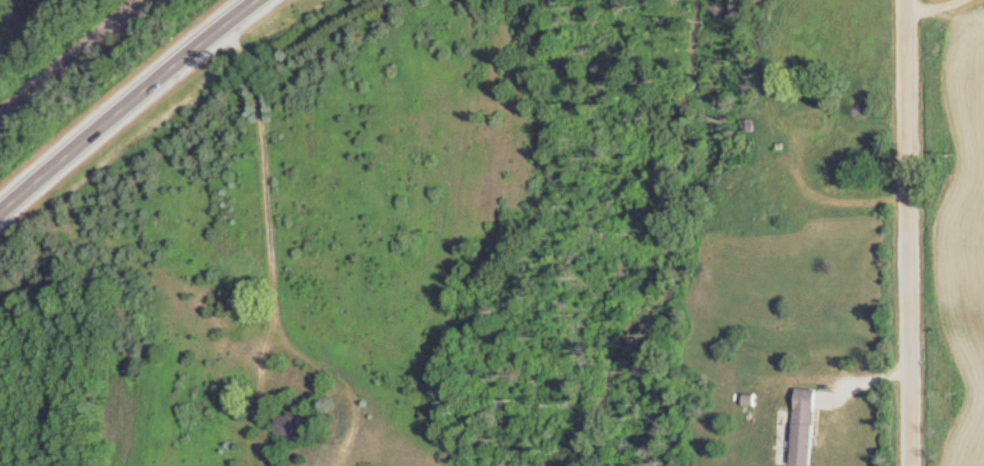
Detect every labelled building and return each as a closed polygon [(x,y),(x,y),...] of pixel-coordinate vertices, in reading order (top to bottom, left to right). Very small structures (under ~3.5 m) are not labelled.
[(821,393),(801,392),(797,465),(818,465),(821,393)] [(317,419),(281,419),(281,440),(317,440),(317,419)]
